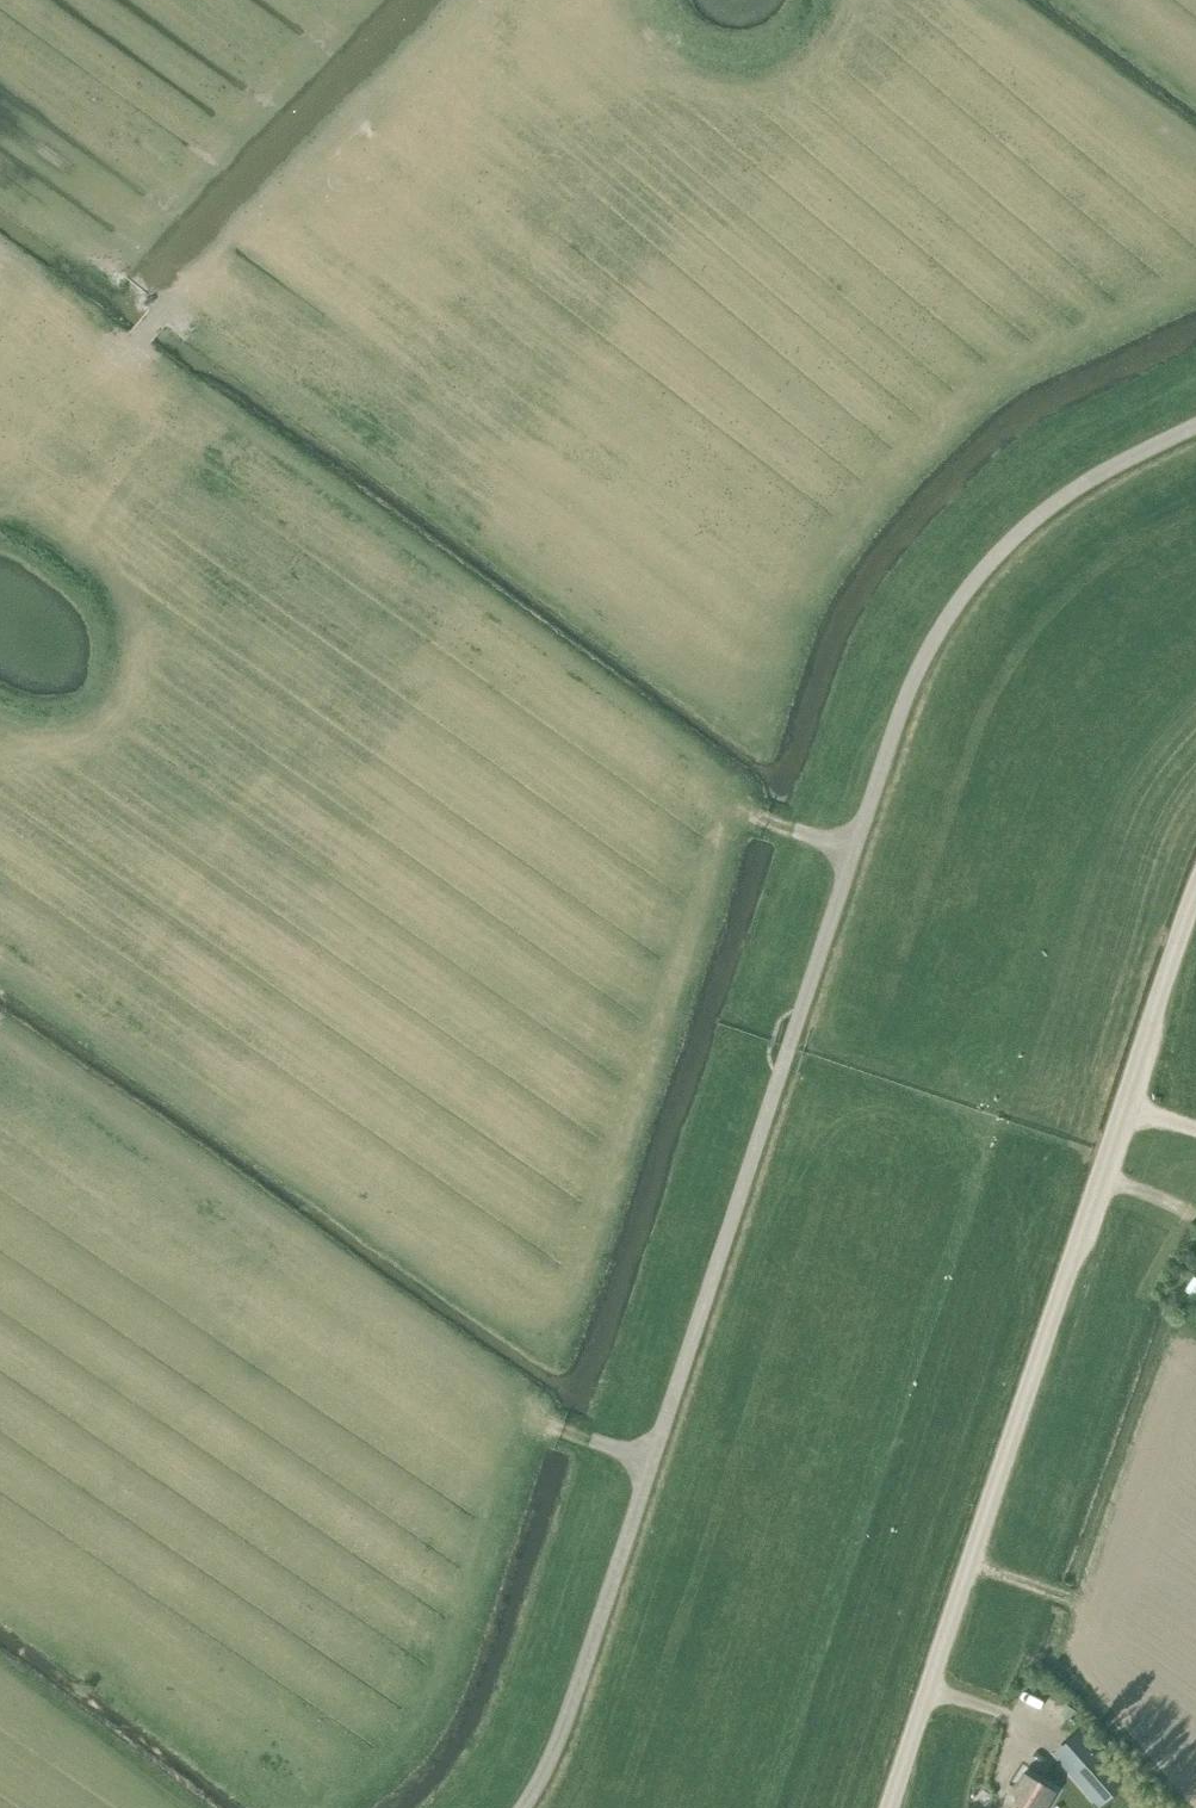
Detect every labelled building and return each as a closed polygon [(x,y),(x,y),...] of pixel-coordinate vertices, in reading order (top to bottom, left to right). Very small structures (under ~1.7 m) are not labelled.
[(1195,1296),(1195,1277),(1194,1275),(1185,1289),(1195,1297),(1195,1296)] [(1067,1717),(1073,1709),(1066,1704),(1060,1713),(1067,1717)] [(1055,1753),(1099,1803),(1124,1781),(1080,1731),(1055,1753)] [(1053,1790),(1024,1772),(1002,1807),(1042,1807),(1053,1790)]
